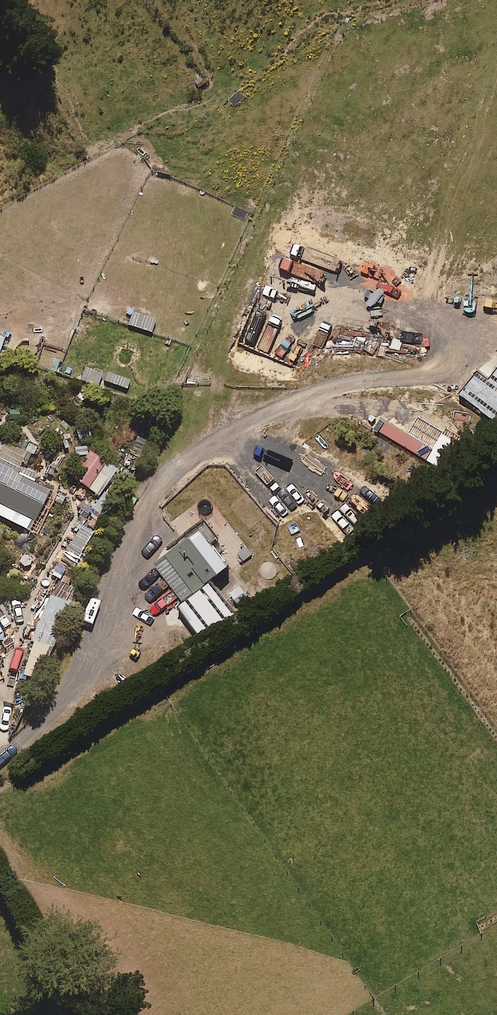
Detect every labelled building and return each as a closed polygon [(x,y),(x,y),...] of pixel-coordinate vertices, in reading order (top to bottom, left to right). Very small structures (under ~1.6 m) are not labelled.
[(151,332),(155,320),(131,313),(127,324),(151,332)] [(96,387),(101,373),(85,367),(80,381),(96,387)] [(126,390),(130,380),(107,371),(103,381),(126,390)] [(26,453),(2,441),(0,445),(0,516),(28,530),(48,490),(15,474),(26,453)] [(86,490),(103,467),(106,463),(88,450),(68,477),(86,490)] [(114,475),(103,467),(86,490),(97,498),(114,475)] [(182,600),(227,564),(199,528),(154,565),(182,600)] [(238,607),(262,591),(253,578),(241,587),(240,585),(229,593),(227,590),(218,596),(232,616),(240,610),(238,607)] [(209,623),(226,611),(214,593),(196,606),(209,623)]
